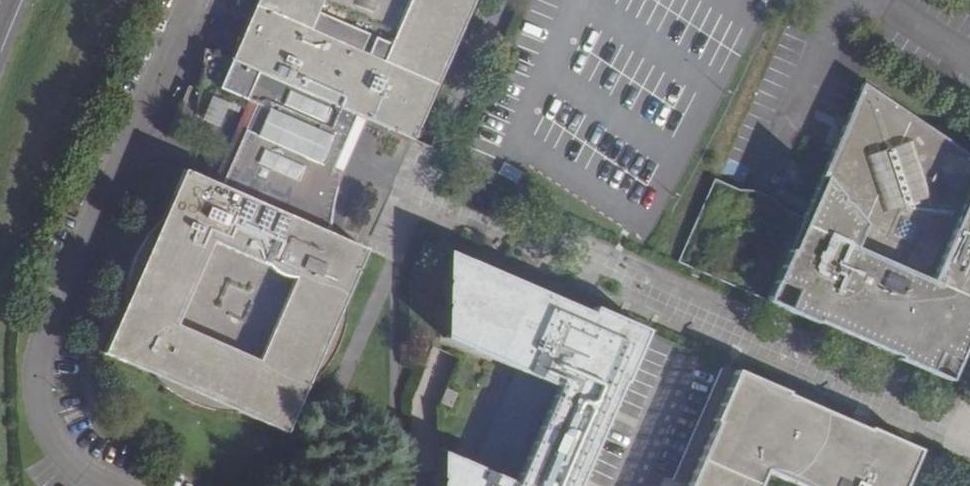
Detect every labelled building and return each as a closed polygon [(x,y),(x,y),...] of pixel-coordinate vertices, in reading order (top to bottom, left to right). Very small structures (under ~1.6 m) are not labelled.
[(342,145),(347,137),(354,130),(367,119),(413,140),(457,42),(475,0),(413,0),(381,72),(308,40),(325,0),(259,0),(218,90),(255,106),(342,145)] [(822,182),(809,211),(780,199),(777,193),(774,188),(761,181),(758,181),(747,184),(718,171),(677,263),(768,302),(949,381),(969,334),(969,168),(861,96),(822,182)] [(244,130),(333,170),(337,159),(342,145),(255,106),(249,120),(244,130)] [(334,237),(328,217),(328,201),(329,189),(333,170),(244,130),(228,166),(219,187),(184,171),(157,231),(155,234),(150,240),(146,246),(142,252),(138,259),(135,266),(133,274),(131,281),(130,289),(129,292),(102,353),(157,378),(158,379),(164,385),(170,390),(176,394),(182,398),(189,402),(203,408),(210,410),(218,412),(224,413),(233,414),(240,414),(286,434),(307,389),(315,381),(325,369),(334,356),(337,350),(340,342),(342,336),(344,328),(345,321),(346,313),(347,305),(346,297),(367,252),(334,237)] [(452,262),(452,288),(458,291),(451,306),(451,324),(565,372),(516,485),(594,485),(631,400),(636,404),(662,344),(611,321),(598,325),(452,262)] [(922,451),(740,372),(691,485),(762,485),(767,474),(794,485),(908,485),(922,451)]
